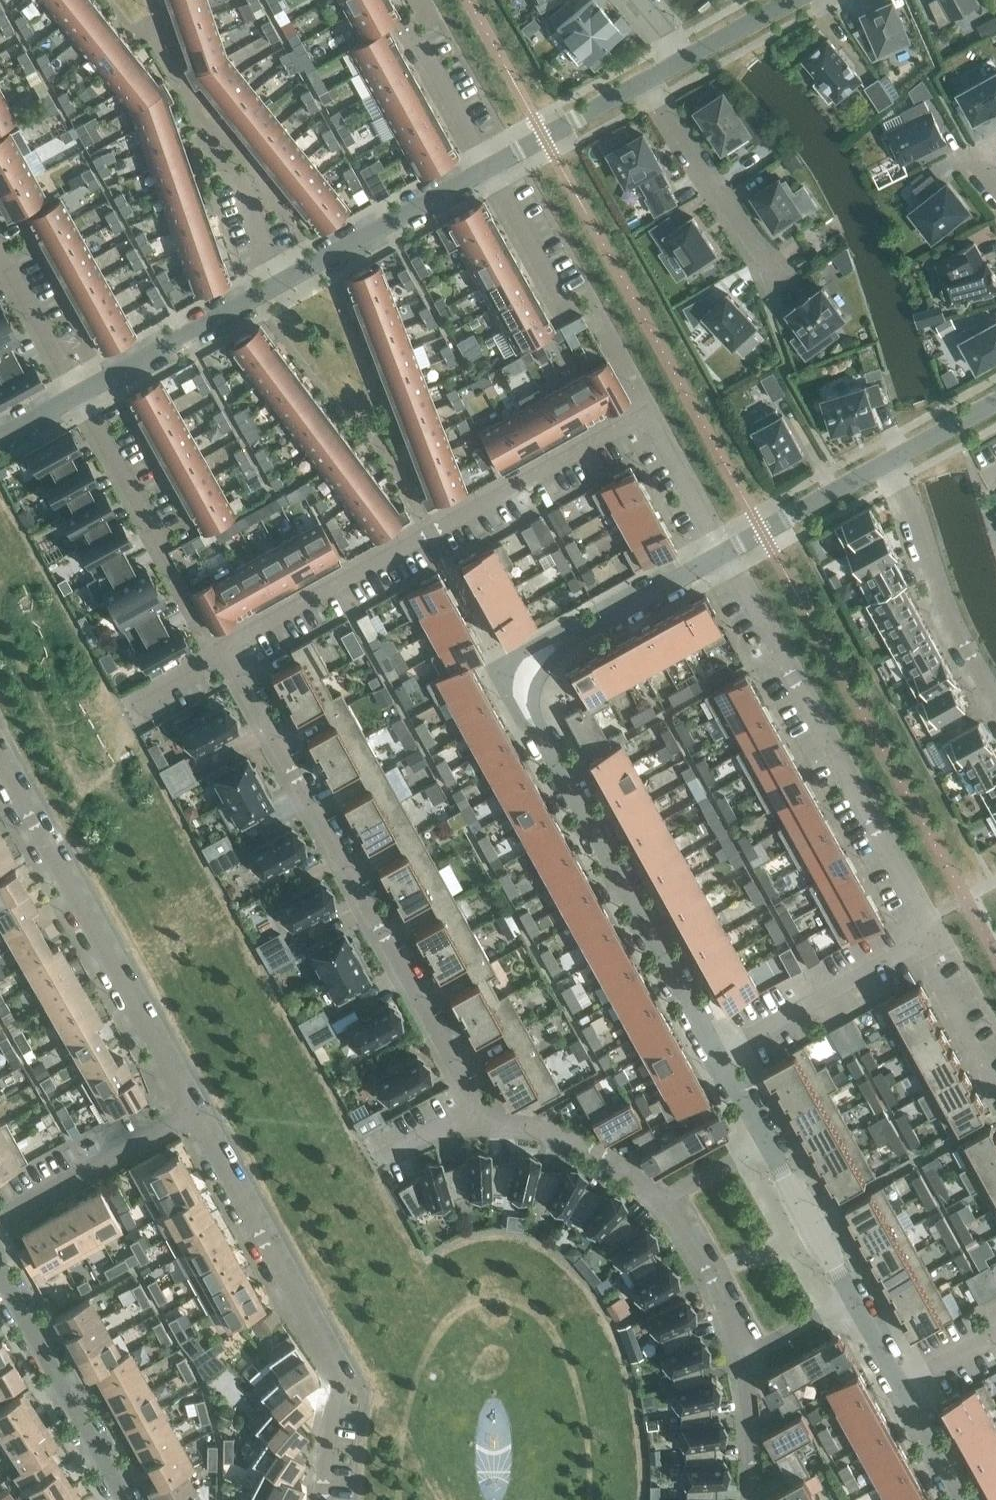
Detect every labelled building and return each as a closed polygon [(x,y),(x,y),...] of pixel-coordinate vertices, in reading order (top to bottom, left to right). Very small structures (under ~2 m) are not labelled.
[(91,0),(57,0),(48,7),(62,24),(91,0)] [(105,16),(92,0),(91,0),(62,24),(75,41),(105,16)] [(168,6),(175,27),(211,14),(206,0),(186,0),(168,6)] [(253,11),(262,6),(259,0),(251,0),(248,2),(253,11)] [(274,13),(283,8),(278,0),(276,0),(269,4),(274,13)] [(348,15),(376,0),(340,0),(348,15)] [(389,22),(398,16),(392,5),(393,4),(391,0),(376,0),(348,15),(360,37),(389,22)] [(533,1),(534,1),(540,11),(559,0),(533,0),(533,1)] [(565,48),(606,13),(595,0),(586,0),(574,10),(567,1),(548,16),(556,25),(556,26),(570,42),(564,47),(565,48)] [(940,26),(954,18),(953,17),(979,3),(977,0),(933,0),(930,2),(940,26)] [(854,32),(873,60),(883,56),(881,50),(909,38),(893,1),(864,14),(869,25),(854,32)] [(4,13),(0,15),(0,26),(1,27),(9,22),(4,13)] [(606,13),(565,48),(579,65),(586,60),(594,69),(612,54),(604,45),(621,30),(606,13)] [(15,19),(20,28),(28,23),(23,14),(15,19)] [(211,14),(175,27),(182,47),(218,35),(211,14)] [(977,25),(984,37),(995,30),(995,14),(977,25)] [(89,57),(119,33),(105,16),(75,41),(89,57)] [(274,29),(269,20),(261,24),(266,33),(274,29)] [(1,27),(5,36),(14,31),(9,22),(1,27)] [(20,28),(24,37),(33,32),(28,23),(20,28)] [(360,71),(400,49),(394,39),(393,39),(386,28),(348,49),(360,71)] [(266,33),(270,42),(279,38),(274,29),(266,33)] [(287,37),(292,46),(301,41),(296,32),(287,37)] [(102,74),(132,50),(119,33),(89,57),(102,74)] [(188,76),(226,55),(218,35),(182,47),(188,64),(183,67),(188,76)] [(805,58),(803,60),(805,61),(819,78),(814,82),(830,101),(835,96),(837,99),(862,79),(830,40),(828,39),(827,40),(805,58)] [(292,46),(297,55),(306,50),(301,41),(292,46)] [(400,49),(360,71),(372,92),(411,70),(400,49)] [(146,67),(133,51),(132,50),(102,74),(116,91),(146,67)] [(30,60),(25,51),(16,56),(21,65),(30,60)] [(292,60),(288,51),(279,56),(284,65),(292,60)] [(36,57),(41,66),(50,61),(45,52),(36,57)] [(209,97),(239,73),(226,55),(188,76),(194,86),(198,83),(209,97)] [(21,65),(26,74),(35,69),(30,60),(21,65)] [(284,65),(289,74),(297,69),(292,60),(284,65)] [(41,66),(46,75),(55,70),(50,61),(41,66)] [(167,88),(162,78),(157,81),(146,67),(116,91),(130,108),(167,88)] [(411,70),(372,92),(384,113),(423,91),(411,70)] [(239,73),(209,97),(223,114),(253,90),(239,73)] [(975,121),(995,110),(995,73),(959,93),(975,121)] [(887,74),(879,79),(893,100),(901,95),(887,74)] [(893,100),(879,79),(866,87),(880,109),(893,100)] [(313,85),(318,94),(327,89),(322,80),(313,85)] [(130,108),(137,129),(174,117),(168,100),(173,97),(167,88),(130,108)] [(318,94),(323,103),(332,98),(327,89),(318,94)] [(253,90),(223,114),(236,131),(267,106),(253,90)] [(314,98),(309,90),(300,94),(305,103),(314,98)] [(57,96),(62,105),(71,100),(66,91),(57,96)] [(423,91),(384,113),(395,134),(434,112),(423,91)] [(54,102),(49,93),(40,98),(45,107),(54,102)] [(739,116),(724,94),(698,111),(708,126),(707,127),(708,128),(709,127),(712,132),(711,133),(712,134),(713,134),(723,149),(748,132),(756,144),(769,135),(751,108),(739,116)] [(0,101),(0,127),(16,118),(5,98),(0,101)] [(305,103),(310,112),(319,107),(314,98),(305,103)] [(62,105),(67,114),(76,109),(71,100),(62,105)] [(918,108),(903,115),(907,123),(888,133),(890,136),(886,138),(891,149),(895,147),(903,163),(946,142),(931,112),(925,100),(916,104),(918,108)] [(45,107),(50,116),(59,111),(54,102),(45,107)] [(267,106),(236,131),(250,147),(280,123),(267,106)] [(434,112),(395,134),(407,155),(446,133),(434,112)] [(137,129),(144,150),(181,137),(174,117),(137,129)] [(74,127),(79,136),(88,131),(83,122),(74,127)] [(336,127),(341,136),(350,131),(345,122),(336,127)] [(264,164),(294,140),(280,123),(250,147),(264,164)] [(96,127),(88,131),(91,136),(93,140),(101,136),(96,127)] [(335,137),(330,128),(321,133),(326,142),(335,137)] [(73,138),(68,129),(59,133),(64,142),(73,138)] [(79,136),(84,145),(93,140),(91,136),(88,131),(79,136)] [(341,136),(346,145),(355,140),(350,131),(341,136)] [(10,132),(0,138),(0,166),(22,154),(10,132)] [(407,155),(408,157),(419,177),(457,156),(451,144),(452,144),(446,133),(407,155)] [(644,134),(610,153),(627,185),(638,179),(649,198),(647,199),(656,214),(677,202),(676,202),(677,201),(676,200),(676,201),(668,187),(669,187),(668,186),(667,185),(669,184),(664,176),(665,175),(664,174),(664,175),(660,169),(661,168),(660,167),(660,168),(659,167),(661,166),(659,161),(658,160),(654,153),(655,153),(654,152),(644,134)] [(144,150),(151,170),(188,158),(181,137),(144,150)] [(326,142),(331,151),(340,146),(335,137),(326,142)] [(277,181),(307,157),(294,140),(264,164),(277,181)] [(803,166),(793,152),(783,159),(793,173),(803,166)] [(22,154),(0,166),(0,194),(33,175),(22,154)] [(92,159),(97,168),(106,163),(101,154),(92,159)] [(291,198),(321,174),(307,157),(277,181),(291,198)] [(151,170),(158,191),(195,178),(188,158),(151,170)] [(97,168),(102,177),(111,172),(106,163),(97,168)] [(360,169),(365,178),(373,173),(368,164),(360,169)] [(356,175),(351,166),(342,171),(347,180),(356,175)] [(95,176),(90,167),(81,172),(86,181),(95,176)] [(365,178),(369,187),(378,182),(373,173),(365,178)] [(912,182),(916,187),(927,178),(923,173),(912,182)] [(321,174),(291,198),(304,215),(334,191),(321,174)] [(7,219),(46,197),(33,175),(0,194),(0,207),(7,219)] [(347,180),(352,189),(361,184),(356,175),(347,180)] [(86,181),(91,190),(100,185),(95,176),(86,181)] [(913,212),(914,213),(915,213),(932,235),(932,236),(933,237),(935,236),(951,223),(954,227),(966,217),(963,213),(966,211),(967,211),(968,210),(967,208),(949,186),(948,184),(946,185),(947,186),(941,190),(937,184),(935,186),(928,177),(914,188),(925,202),(915,211),(915,210),(913,212)] [(158,191),(165,211),(202,198),(195,178),(158,191)] [(753,196),(775,229),(777,227),(780,231),(792,222),(790,219),(802,211),(791,195),(794,193),(786,180),(783,182),(780,178),(753,196)] [(345,218),(342,214),(349,208),(334,191),(304,215),(305,215),(306,215),(319,232),(326,226),(327,228),(345,218)] [(113,197),(118,206),(127,201),(122,192),(113,197)] [(165,211),(172,231),(209,219),(202,198),(165,211)] [(72,219),(61,199),(28,218),(38,237),(37,237),(38,238),(72,219)] [(118,206),(123,215),(132,210),(127,201),(118,206)] [(436,228),(448,249),(496,223),(490,213),(489,213),(482,202),(436,228)] [(118,218),(113,210),(104,214),(109,223),(118,218)] [(650,229),(665,251),(673,245),(689,269),(690,271),(691,270),(691,269),(696,266),(699,270),(716,259),(714,255),(716,253),(716,254),(717,253),(716,251),(708,239),(707,238),(703,232),(702,230),(694,218),(693,217),(692,218),(678,228),(670,216),(650,229)] [(109,223),(114,232),(123,227),(118,218),(109,223)] [(82,238),(72,219),(38,238),(48,257),(82,238)] [(172,231),(179,252),(216,239),(209,219),(172,231)] [(448,249),(448,250),(458,245),(469,265),(507,244),(496,223),(448,249)] [(134,236),(139,245),(148,240),(143,231),(134,236)] [(92,257),(82,238),(48,257),(59,276),(92,257)] [(179,252),(186,272),(223,260),(216,239),(179,252)] [(139,245),(144,253),(153,249),(148,240),(139,245)] [(942,275),(941,276),(949,305),(966,300),(966,301),(971,299),(971,298),(995,291),(995,277),(988,262),(986,263),(974,242),(957,251),(958,252),(936,263),(942,275)] [(469,265),(480,286),(519,265),(507,244),(469,265)] [(139,256),(134,247),(125,252),(130,261),(139,256)] [(410,259),(415,268),(424,263),(419,254),(410,259)] [(130,261),(135,270),(144,265),(139,256),(130,261)] [(103,276),(92,257),(59,276),(69,295),(103,276)] [(223,261),(223,260),(186,272),(194,294),(202,291),(204,296),(221,286),(221,285),(229,282),(222,261),(223,261)] [(415,268),(420,277),(429,272),(424,263),(415,268)] [(388,287),(380,265),(372,269),(370,264),(352,274),(353,276),(345,279),(353,299),(352,300),(352,301),(388,287)] [(480,286),(492,308),(530,286),(519,265),(480,286)] [(397,273),(402,281),(411,277),(406,268),(397,273)] [(155,274),(160,283),(169,278),(164,269),(155,274)] [(113,295),(103,276),(69,295),(80,314),(113,295)] [(402,281),(407,290),(416,286),(411,277),(402,281)] [(160,283),(165,292),(174,287),(169,278),(160,283)] [(160,294),(155,285),(146,290),(151,299),(160,294)] [(492,308),(503,329),(542,307),(530,286),(492,308)] [(396,307),(388,287),(352,301),(360,321),(396,307)] [(788,313),(801,331),(790,339),(806,360),(841,334),(834,326),(845,318),(823,287),(811,296),(811,295),(788,313)] [(151,299),(156,308),(165,303),(160,294),(151,299)] [(707,295),(684,307),(695,325),(705,316),(734,346),(735,345),(744,354),(759,340),(750,331),(757,324),(728,294),(716,305),(707,295)] [(124,314),(113,295),(80,314),(90,333),(124,314)] [(433,301),(438,310),(447,305),(442,296),(433,301)] [(10,321),(9,321),(0,305),(0,327),(10,321)] [(438,310),(443,319),(452,314),(447,305),(438,310)] [(418,311),(423,320),(432,315),(427,306),(418,311)] [(403,327),(396,307),(360,321),(367,341),(403,327)] [(503,329),(515,351),(553,330),(547,318),(548,318),(542,307),(503,329)] [(124,314),(90,333),(91,333),(102,352),(135,334),(124,314)] [(423,320),(428,329),(437,324),(432,315),(423,320)] [(951,316),(937,324),(942,334),(956,326),(951,316)] [(18,357),(17,357),(11,346),(20,341),(9,322),(10,322),(10,321),(0,327),(0,367),(18,357)] [(560,328),(565,337),(574,332),(569,323),(560,328)] [(963,341),(962,341),(978,369),(995,359),(995,323),(981,331),(977,323),(959,333),(963,341)] [(274,343),(273,344),(260,326),(252,331),(251,329),(234,339),(237,343),(230,348),(243,367),(274,343)] [(411,347),(403,327),(367,341),(375,361),(411,347)] [(551,333),(556,341),(565,337),(560,328),(551,333)] [(472,334),(466,337),(470,345),(476,342),(472,334)] [(456,343),(461,352),(470,347),(465,338),(456,343)] [(243,367),(256,384),(287,361),(274,343),(243,367)] [(477,343),(471,347),(475,355),(482,352),(477,343)] [(439,349),(444,358),(453,353),(448,344),(439,349)] [(419,367),(411,347),(375,361),(383,381),(419,367)] [(461,352),(466,361),(475,356),(470,347),(461,352)] [(520,355),(525,364),(534,359),(529,350),(520,355)] [(444,358),(449,367),(458,362),(453,353),(444,358)] [(520,355),(511,360),(516,369),(525,364),(520,355)] [(32,364),(24,369),(18,358),(18,357),(0,367),(0,405),(2,408),(44,384),(32,364)] [(256,384),(269,401),(300,378),(287,361),(256,384)] [(607,411),(628,399),(607,361),(586,373),(607,411)] [(942,374),(952,385),(964,375),(954,364),(942,374)] [(427,388),(419,367),(383,381),(391,401),(427,388)] [(881,368),(866,373),(867,376),(871,378),(883,375),(881,368)] [(212,376),(217,385),(226,380),(221,371),(212,376)] [(762,377),(773,399),(785,392),(774,371),(762,377)] [(205,381),(200,372),(192,377),(197,386),(205,381)] [(478,378),(483,387),(492,382),(487,373),(478,378)] [(586,373),(565,384),(586,422),(607,411),(586,373)] [(269,401),(282,418),(313,395),(300,378),(269,401)] [(469,383),(474,392),(483,387),(478,378),(469,383)] [(171,400),(160,380),(127,398),(138,417),(137,418),(171,400)] [(217,385),(222,394),(231,389),(226,380),(217,385)] [(197,386),(201,395),(210,390),(205,381),(197,386)] [(822,399),(833,434),(877,420),(872,405),(884,401),(878,383),(867,387),(866,384),(822,399)] [(543,396),(565,436),(586,424),(586,422),(565,384),(543,396)] [(434,408),(427,388),(391,401),(398,422),(434,408)] [(446,393),(451,401),(460,397),(455,388),(446,393)] [(282,418),(295,436),(326,412),(313,395),(282,418)] [(543,396),(522,408),(544,447),(565,436),(543,396)] [(451,401),(456,410),(465,406),(460,397),(451,401)] [(182,419),(171,400),(137,418),(148,437),(182,419)] [(442,428),(434,408),(398,422),(406,442),(442,428)] [(522,408),(501,420),(523,459),(544,447),(522,408)] [(233,414),(238,423),(247,418),(242,409),(233,414)] [(752,422),(756,429),(754,431),(775,468),(803,453),(783,415),(780,416),(776,409),(752,422)] [(226,419),(221,410),(212,415),(217,423),(226,419)] [(295,436),(308,453),(339,430),(326,412),(295,436)] [(238,423),(243,432),(252,427),(247,418),(238,423)] [(456,423),(461,432),(470,427),(465,418),(456,423)] [(192,437),(182,419),(148,437),(158,456),(192,437)] [(217,423),(222,432),(231,428),(226,419),(217,423)] [(501,420),(479,432),(501,471),(523,459),(501,420)] [(450,448),(442,428),(406,442),(414,462),(450,448)] [(86,462),(86,461),(77,466),(71,455),(80,450),(69,430),(27,453),(44,485),(86,462)] [(308,453),(321,470),(352,447),(339,430),(308,453)] [(202,456),(192,437),(158,456),(169,475),(202,456)] [(247,456),(242,447),(233,452),(238,461),(247,456)] [(254,452),(259,461),(268,456),(263,447),(254,452)] [(321,470),(334,487),(365,464),(352,447),(321,470)] [(472,452),(477,461),(486,456),(481,447),(472,452)] [(457,468),(450,448),(414,462),(421,482),(457,468)] [(213,475),(202,456),(169,475),(179,494),(213,475)] [(238,461),(243,470),(252,465),(247,456),(238,461)] [(259,461),(264,470),(273,465),(268,456),(259,461)] [(477,461),(482,470),(490,465),(486,456),(477,461)] [(104,493),(103,492),(94,497),(88,486),(97,481),(86,462),(44,485),(61,516),(104,493)] [(334,487),(347,505),(378,482),(365,464),(334,487)] [(591,493),(602,512),(645,489),(644,488),(642,489),(630,467),(614,476),(616,479),(591,493)] [(439,500),(466,490),(457,468),(421,482),(426,493),(420,496),(426,507),(439,500)] [(223,494),(213,475),(179,494),(190,513),(223,494)] [(263,484),(258,475),(249,480),(254,489),(263,484)] [(269,480),(274,489),(283,484),(278,475),(269,480)] [(299,485),(304,494),(313,489),(308,481),(299,485)] [(347,505),(360,522),(391,499),(378,482),(347,505)] [(611,508),(621,526),(653,509),(643,490),(645,489),(602,512),(602,513),(611,508)] [(121,524),(120,523),(111,527),(105,517),(114,512),(104,493),(61,516),(78,547),(121,524)] [(277,498),(282,506),(291,501),(286,493),(277,498)] [(234,514),(223,494),(190,513),(190,514),(191,513),(202,532),(234,514)] [(315,502),(320,511),(329,506),(324,497),(315,502)] [(268,503),(273,511),(282,506),(277,498),(268,503)] [(374,540),(375,540),(396,523),(410,516),(404,505),(398,508),(391,499),(360,522),(374,540)] [(547,512),(560,536),(571,529),(559,506),(547,512)] [(835,526),(848,551),(885,531),(871,506),(835,526)] [(622,549),(623,550),(665,526),(663,527),(653,509),(621,526),(631,545),(622,549)] [(530,522),(543,545),(554,538),(542,515),(530,522)] [(235,521),(240,530),(249,525),(244,516),(235,521)] [(226,526),(231,535),(240,530),(235,521),(226,526)] [(319,522),(297,534),(318,573),(340,561),(319,522)] [(129,559),(122,548),(131,543),(121,524),(78,547),(95,577),(86,582),(87,582),(129,559)] [(330,530),(335,539),(344,534),(339,525),(330,530)] [(665,526),(623,550),(634,570),(658,556),(660,560),(676,551),(664,528),(666,527),(665,526)] [(857,577),(857,578),(898,555),(885,531),(848,551),(861,575),(857,577)] [(297,534),(276,546),(297,585),(318,573),(297,534)] [(335,539),(340,548),(349,543),(344,534),(335,539)] [(200,535),(191,540),(195,549),(204,544),(200,535)] [(564,544),(570,554),(579,550),(573,539),(564,544)] [(182,545),(187,554),(195,549),(191,540),(182,545)] [(469,585),(470,585),(512,562),(502,542),(477,556),(475,552),(459,561),(471,584),(469,585)] [(276,546),(255,557),(276,596),(297,585),(276,546)] [(550,552),(556,562),(565,557),(559,547),(550,552)] [(579,550),(570,554),(576,565),(585,560),(579,550)] [(866,604),(907,582),(894,558),(898,556),(898,555),(857,578),(870,601),(866,604)] [(255,557),(234,569),(255,608),(276,596),(255,557)] [(565,557),(556,562),(562,573),(571,568),(565,557)] [(155,585),(144,566),(135,571),(129,559),(87,582),(97,602),(106,597),(113,608),(155,585)] [(472,585),(482,603),(514,585),(504,567),(513,562),(512,562),(470,585),(470,586),(472,585)] [(234,569),(214,580),(209,571),(208,572),(234,618),(254,607),(255,608),(234,569)] [(581,573),(586,584),(595,579),(589,569),(581,573)] [(208,572),(190,581),(195,590),(191,592),(212,630),(234,618),(208,572)] [(399,599),(410,618),(452,595),(452,594),(450,595),(438,573),(421,582),(423,585),(399,599)] [(839,575),(830,579),(835,588),(843,583),(839,575)] [(567,581),(572,592),(581,587),(575,576),(567,581)] [(65,578),(58,582),(64,593),(71,589),(65,578)] [(866,604),(879,629),(916,608),(903,585),(907,583),(907,582),(866,604)] [(847,584),(836,590),(842,600),(849,597),(851,591),(847,584)] [(163,621),(156,609),(165,605),(155,585),(113,608),(130,639),(163,621)] [(490,623),(491,623),(525,604),(514,585),(482,603),(492,622),(490,623)] [(418,614),(428,633),(461,615),(451,596),(452,595),(410,618),(410,619),(418,614)] [(682,607),(706,650),(725,639),(712,614),(715,612),(706,596),(683,609),(682,607)] [(525,604),(491,623),(493,622),(505,645),(521,636),(519,633),(536,624),(525,604)] [(683,609),(664,619),(682,652),(700,642),(705,650),(706,650),(682,607),(683,609)] [(879,629),(893,653),(930,633),(916,608),(879,629)] [(355,618),(368,641),(380,635),(367,612),(355,618)] [(430,656),(473,633),(473,632),(471,633),(461,615),(428,633),(438,651),(430,656)] [(664,619),(645,630),(663,662),(682,652),(664,619)] [(130,639),(147,671),(160,664),(163,670),(180,661),(177,655),(189,648),(178,627),(169,632),(163,621),(130,639)] [(645,630),(626,640),(644,673),(663,662),(645,630)] [(430,656),(441,675),(467,661),(482,653),(472,634),(473,633),(430,656)] [(893,653),(906,677),(943,657),(930,633),(893,653)] [(284,696),(284,697),(329,672),(311,639),(290,650),(296,662),(271,676),(278,689),(281,687),(286,695),(284,696)] [(626,640),(607,651),(625,683),(644,673),(626,640)] [(373,650),(379,660),(387,655),(382,645),(373,650)] [(607,651),(588,661),(611,702),(612,701),(607,693),(625,683),(607,651)] [(109,653),(99,658),(107,671),(116,666),(109,653)] [(387,655),(379,660),(385,671),(393,666),(387,655)] [(914,703),(915,704),(956,681),(943,657),(906,677),(919,700),(914,703)] [(426,683),(436,702),(477,680),(467,661),(441,675),(426,683)] [(578,688),(587,706),(588,705),(592,712),(593,712),(611,702),(588,661),(565,674),(574,690),(578,688)] [(727,663),(716,669),(721,677),(731,672),(727,663)] [(721,677),(716,669),(705,674),(710,683),(721,677)] [(320,705),(326,715),(347,704),(341,692),(332,697),(321,677),(330,672),(329,672),(284,697),(286,696),(290,704),(288,706),(295,719),(320,705)] [(704,696),(714,716),(755,693),(744,674),(704,696)] [(376,675),(367,680),(371,687),(380,682),(376,675)] [(445,698),(455,717),(488,699),(477,680),(436,702),(437,703),(445,698)] [(956,681),(915,704),(929,729),(966,708),(953,684),(957,682),(956,681)] [(394,688),(400,698),(408,693),(403,683),(394,688)] [(689,684),(678,690),(683,698),(694,692),(689,684)] [(384,685),(376,689),(384,704),(392,699),(384,685)] [(683,698),(678,690),(668,695),(673,704),(683,698)] [(408,693),(400,698),(405,709),(414,704),(408,693)] [(714,716),(725,735),(768,711),(767,711),(765,712),(755,693),(714,716)] [(455,717),(466,735),(498,718),(488,699),(455,717)] [(319,761),(365,736),(347,704),(326,715),(332,726),(307,740),(314,753),(317,752),(321,760),(319,761)] [(182,729),(184,743),(195,753),(237,730),(235,715),(224,705),(211,712),(209,709),(193,718),(195,721),(182,729)] [(563,715),(589,761),(621,743),(621,742),(628,738),(623,730),(607,738),(593,712),(592,712),(588,705),(587,706),(581,709),(579,706),(574,708),(566,712),(566,713),(563,715)] [(651,705),(640,710),(645,719),(656,713),(651,705)] [(645,719),(640,710),(630,716),(635,725),(645,719)] [(735,753),(735,754),(776,731),(766,713),(768,711),(725,735),(734,731),(743,748),(735,753)] [(401,716),(390,722),(397,734),(408,728),(401,716)] [(466,735),(476,754),(509,736),(498,718),(466,735)] [(674,724),(680,735),(688,730),(682,719),(674,724)] [(415,725),(420,736),(429,731),(423,721),(415,725)] [(943,743),(958,769),(994,749),(979,723),(943,743)] [(660,732),(666,743),(675,738),(669,727),(660,732)] [(688,730),(680,735),(685,745),(694,740),(688,730)] [(429,731),(420,736),(426,747),(435,742),(429,731)] [(735,754),(746,773),(788,749),(786,750),(776,731),(735,754)] [(356,769),(362,780),(383,768),(365,736),(319,761),(320,761),(322,760),(326,768),(323,770),(331,783),(356,769)] [(476,754),(487,773),(519,755),(509,736),(476,754)] [(675,738),(666,743),(671,753),(680,748),(675,738)] [(589,761),(599,780),(631,762),(621,743),(589,761)] [(746,773),(756,791),(797,769),(787,750),(789,749),(788,749),(746,773)] [(970,792),(995,778),(995,753),(994,749),(958,769),(970,792)] [(418,750),(408,755),(416,768),(425,763),(418,750)] [(487,773),(497,792),(530,774),(519,755),(487,773)] [(216,804),(217,805),(264,779),(256,763),(252,765),(247,757),(229,767),(227,763),(210,772),(225,800),(216,804)] [(695,762),(701,773),(709,768),(703,757),(695,762)] [(166,782),(191,769),(190,768),(189,769),(184,758),(160,771),(167,782),(166,782)] [(436,763),(441,774),(450,769),(444,758),(436,763)] [(599,780),(609,798),(642,781),(631,762),(599,780)] [(681,770),(687,781),(695,776),(689,765),(681,770)] [(355,825),(355,826),(401,800),(383,768),(362,780),(368,790),(342,804),(350,818),(352,816),(357,824),(355,825)] [(709,768),(701,773),(706,783),(715,778),(709,768)] [(191,769),(166,782),(167,783),(173,794),(196,781),(191,770),(191,769)] [(450,769),(441,774),(447,784),(456,779),(450,769)] [(756,791),(767,810),(809,787),(809,786),(807,787),(797,769),(756,791)] [(394,778),(403,795),(412,790),(403,773),(394,778)] [(497,792),(507,811),(540,793),(530,774),(497,792)] [(695,776),(687,781),(692,791),(701,786),(695,776)] [(992,812),(995,810),(995,778),(970,792),(971,793),(979,788),(992,812)] [(264,779),(217,805),(230,829),(238,824),(241,829),(258,819),(256,815),(273,805),(269,797),(273,794),(264,779)] [(436,781),(425,787),(429,795),(441,789),(436,781)] [(609,798),(620,817),(652,799),(642,781),(609,798)] [(777,828),(777,829),(818,807),(808,788),(810,787),(809,787),(767,810),(767,811),(775,806),(785,824),(777,828)] [(960,791),(952,795),(954,799),(962,795),(960,791)] [(507,811),(518,830),(550,812),(540,793),(507,811)] [(716,800),(721,811),(730,806),(724,795),(716,800)] [(456,801),(462,811),(471,807),(465,796),(456,801)] [(620,817),(630,836),(663,818),(652,799),(620,817)] [(392,834),(397,844),(418,833),(401,800),(355,826),(357,825),(362,833),(359,834),(366,848),(392,834)] [(192,802),(181,808),(187,818),(194,814),(196,809),(192,802)] [(702,808),(708,818),(716,813),(710,803),(702,808)] [(730,806),(721,811),(727,821),(736,816),(730,806)] [(471,807),(462,811),(468,822),(477,817),(471,807)] [(777,829),(788,848),(830,825),(830,824),(828,825),(818,807),(777,829)] [(518,830),(528,849),(561,831),(550,812),(518,830)] [(716,813),(708,818),(713,829),(722,824),(716,813)] [(630,836),(641,855),(673,837),(663,818),(630,836)] [(788,848),(798,867),(839,845),(829,826),(830,825),(788,848)] [(249,851),(252,866),(263,876),(276,868),(278,872),(283,869),(290,866),(294,863),(292,860),(305,852),(303,838),(292,828),(249,851)] [(528,849),(539,868),(571,850),(561,831),(528,849)] [(390,890),(391,890),(436,865),(418,833),(397,844),(403,855),(378,869),(385,882),(388,881),(392,889),(390,890)] [(736,838),(742,848),(751,844),(745,833),(736,838)] [(477,839),(483,849),(492,844),(486,834),(477,839)] [(209,859),(209,860),(233,846),(233,845),(232,846),(226,835),(203,848),(209,859)] [(641,855),(651,874),(684,856),(673,837),(641,855)] [(0,842),(0,868),(14,860),(4,840),(0,842)] [(723,845),(728,856),(737,851),(731,841),(723,845)] [(492,844),(483,849),(489,860),(498,855),(492,844)] [(751,844),(742,848),(748,859),(757,854),(751,844)] [(808,885),(808,886),(851,862),(849,863),(839,845),(798,867),(798,868),(807,863),(816,881),(808,885)] [(233,846),(209,860),(210,860),(216,871),(239,858),(233,848),(234,847),(233,846)] [(539,868),(549,887),(582,869),(571,850),(539,868)] [(737,851),(728,856),(734,867),(743,862),(737,851)] [(651,874),(662,893),(694,875),(684,856),(651,874)] [(808,886),(819,905),(860,882),(850,864),(851,863),(851,862),(808,886)] [(427,898),(433,909),(454,897),(436,865),(391,890),(393,889),(397,897),(394,899),(402,912),(427,898)] [(290,866),(283,869),(288,880),(295,876),(290,866)] [(549,887),(560,906),(592,888),(582,869),(549,887)] [(26,889),(15,870),(0,878),(0,904),(26,889)] [(757,876),(763,886),(772,881),(766,871),(757,876)] [(498,876),(504,887),(513,882),(507,872),(498,876)] [(662,893),(672,912),(705,894),(694,875),(662,893)] [(743,883),(749,894),(758,889),(752,878),(743,883)] [(279,904),(281,918),(292,928),(334,905),(332,890),(321,880),(308,887),(306,884),(290,893),(292,896),(279,904)] [(772,881),(763,886),(769,897),(778,892),(772,881)] [(513,882),(504,887),(510,898),(519,893),(513,882)] [(819,905),(829,924),(872,900),(870,901),(860,882),(819,905)] [(560,906),(570,925),(603,907),(592,888),(560,906)] [(37,908),(26,889),(0,904),(0,929),(37,908)] [(758,889),(749,894),(755,904),(764,900),(758,889)] [(672,912),(683,931),(715,913),(705,894),(672,912)] [(426,954),(472,929),(471,928),(460,909),(454,897),(433,909),(439,919),(413,933),(421,947),(424,945),(428,953),(426,954)] [(872,900),(829,924),(840,943),(865,930),(867,933),(883,924),(870,902),(872,901),(872,900)] [(570,925),(581,943),(613,925),(603,907),(570,925)] [(14,946),(40,931),(30,913),(37,909),(37,908),(0,929),(0,930),(3,928),(14,946)] [(778,913),(784,924),(793,919),(787,908),(778,913)] [(519,914),(525,925),(534,920),(528,909),(519,914)] [(683,931),(693,950),(725,932),(715,913),(683,931)] [(764,921),(770,932),(779,927),(773,916),(764,921)] [(793,919),(784,924),(790,934),(799,930),(793,919)] [(534,920),(525,925),(531,935),(539,931),(534,920)] [(581,943),(591,962),(624,944),(613,925),(581,943)] [(779,927),(770,932),(776,942),(785,937),(779,927)] [(463,963),(469,973),(490,961),(472,929),(426,954),(426,955),(428,954),(433,962),(430,963),(437,977),(463,963)] [(14,946),(24,965),(58,945),(51,949),(40,931),(14,946)] [(306,947),(322,976),(361,954),(353,938),(348,941),(344,932),(326,942),(324,938),(306,947)] [(693,950),(703,969),(736,951),(725,932),(693,950)] [(263,957),(263,958),(287,944),(287,943),(286,944),(280,933),(257,946),(263,957)] [(795,943),(807,966),(819,959),(806,936),(795,943)] [(287,944),(263,958),(264,958),(270,969),(293,956),(287,946),(288,945),(287,944)] [(591,962),(601,981),(634,963),(624,944),(591,962)] [(24,965),(35,984),(69,964),(58,945),(24,965)] [(778,952),(790,975),(802,969),(789,946),(778,952)] [(540,952),(546,963),(555,958),(549,947),(540,952)] [(712,988),(712,989),(746,970),(736,951),(703,969),(714,987),(712,988)] [(361,954),(322,976),(338,1004),(355,994),(353,990),(370,980),(366,972),(370,970),(361,954)] [(555,958),(546,963),(552,973),(560,968),(555,958)] [(462,1018),(462,1019),(507,994),(507,993),(499,998),(488,978),(496,973),(490,961),(469,973),(474,984),(449,998),(456,1011),(459,1009),(464,1017),(462,1018)] [(601,981),(612,1000),(644,982),(634,963),(601,981)] [(35,984),(46,1002),(80,983),(69,964),(35,984)] [(746,970),(712,989),(714,988),(727,1011),(743,1002),(741,998),(757,989),(746,970)] [(612,1000),(622,1019),(655,1001),(644,982),(612,1000)] [(46,1002),(57,1021),(91,1002),(80,983),(46,1002)] [(0,991),(0,992),(2,996),(5,1001),(16,995),(10,985),(0,991)] [(561,990),(567,1001),(575,996),(570,985),(561,990)] [(878,1004),(892,1029),(930,1008),(927,1009),(923,1002),(929,998),(921,985),(897,999),(895,995),(878,1004)] [(498,1027),(504,1037),(525,1026),(507,994),(462,1019),(464,1018),(468,1026),(466,1028),(473,1041),(498,1027)] [(575,996),(567,1001),(572,1011),(581,1006),(575,996)] [(0,1004),(0,1013),(1,1015),(10,1010),(5,1001),(0,1004)] [(622,1019),(633,1038),(665,1020),(655,1001),(622,1019)] [(57,1021),(67,1040),(101,1020),(91,1002),(57,1021)] [(346,1026),(349,1041),(360,1051),(373,1044),(375,1047),(391,1038),(389,1035),(402,1028),(399,1013),(388,1003),(346,1026)] [(892,1029),(904,1050),(942,1029),(939,1030),(935,1022),(937,1021),(930,1008),(892,1029)] [(305,1034),(306,1035),(330,1021),(330,1020),(329,1021),(323,1010),(300,1023),(306,1034),(305,1034)] [(853,1018),(841,1025),(855,1050),(867,1043),(853,1018)] [(67,1040),(78,1059),(105,1043),(95,1025),(102,1021),(101,1020),(67,1040)] [(633,1038),(643,1057),(676,1039),(665,1020),(633,1038)] [(330,1021),(306,1035),(313,1046),(336,1033),(330,1023),(331,1022),(330,1021)] [(582,1028),(587,1038),(596,1033),(590,1023),(582,1028)] [(855,1050),(841,1025),(830,1031),(844,1056),(855,1050)] [(497,1083),(543,1058),(525,1026),(504,1037),(510,1048),(484,1062),(492,1075),(495,1074),(499,1082),(497,1083)] [(904,1050),(916,1071),(954,1050),(953,1050),(950,1051),(946,1043),(949,1042),(942,1029),(904,1050)] [(12,1035),(18,1044),(27,1039),(21,1030),(12,1035)] [(596,1033),(587,1038),(593,1049),(602,1044),(596,1033)] [(3,1050),(12,1045),(6,1036),(0,1040),(0,1045),(3,1050)] [(570,1043),(579,1058),(587,1053),(579,1038),(570,1043)] [(27,1039),(18,1044),(23,1053),(32,1048),(27,1039)] [(643,1057),(654,1076),(686,1058),(676,1039),(643,1057)] [(81,1081),(82,1082),(123,1058),(123,1057),(115,1061),(105,1043),(78,1059),(89,1077),(81,1081)] [(12,1045),(3,1050),(8,1059),(17,1054),(12,1045)] [(780,1090),(780,1091),(827,1065),(826,1065),(818,1069),(805,1045),(788,1054),(790,1057),(766,1071),(773,1084),(779,1081),(783,1089),(780,1090)] [(861,1054),(870,1069),(878,1064),(870,1050),(861,1054)] [(918,1096),(919,1097),(965,1071),(962,1072),(958,1065),(961,1063),(954,1050),(916,1071),(927,1092),(918,1096)] [(598,1057),(604,1068),(612,1063),(607,1052),(598,1057)] [(375,1079),(378,1093),(389,1103),(431,1080),(428,1065),(417,1055),(404,1063),(402,1059),(386,1068),(388,1072),(375,1079)] [(847,1062),(856,1077),(864,1072),(856,1057),(847,1062)] [(82,1082),(93,1100),(134,1077),(123,1058),(82,1082)] [(543,1058),(497,1083),(498,1084),(500,1083),(504,1091),(501,1092),(509,1105),(534,1091),(540,1103),(561,1091),(543,1058)] [(656,1099),(697,1077),(686,1058),(654,1076),(664,1094),(656,1099)] [(33,1068),(39,1080),(50,1074),(43,1063),(33,1068)] [(792,1111),(792,1112),(838,1086),(827,1065),(780,1091),(787,1104),(790,1102),(794,1110),(792,1111)] [(614,1073),(620,1084),(628,1079),(623,1068),(614,1073)] [(891,1070),(884,1074),(890,1085),(897,1081),(891,1070)] [(873,1075),(881,1090),(890,1085),(884,1074),(882,1071),(873,1075)] [(919,1097),(930,1118),(977,1092),(976,1092),(974,1093),(969,1086),(972,1084),(965,1071),(919,1097)] [(40,1081),(46,1091),(56,1085),(50,1075),(40,1081)] [(134,1077),(93,1100),(104,1120),(145,1096),(134,1077)] [(656,1099),(666,1118),(707,1096),(697,1077),(656,1099)] [(859,1083),(867,1098),(876,1093),(868,1078),(859,1083)] [(575,1093),(597,1133),(600,1138),(603,1142),(640,1121),(629,1101),(610,1112),(594,1082),(575,1093)] [(890,1085),(881,1090),(889,1105),(898,1100),(890,1085)] [(803,1132),(804,1133),(842,1112),(830,1092),(839,1087),(838,1086),(792,1112),(799,1125),(802,1123),(806,1131),(803,1132)] [(977,1092),(930,1118),(931,1119),(939,1114),(951,1135),(986,1116),(981,1107),(984,1105),(977,1092)] [(634,1098),(640,1108),(649,1103),(643,1093),(634,1098)] [(876,1093),(867,1098),(875,1113),(884,1108),(876,1093)] [(698,1124),(679,1134),(690,1154),(719,1139),(716,1134),(725,1128),(722,1123),(723,1123),(717,1112),(717,1113),(707,1096),(666,1118),(667,1119),(689,1107),(698,1124)] [(649,1103),(640,1108),(644,1115),(653,1110),(649,1103)] [(56,1109),(61,1118),(70,1113),(64,1104),(56,1109)] [(355,1123),(361,1134),(384,1121),(378,1110),(355,1123)] [(41,1116),(46,1125),(55,1120),(50,1111),(41,1116)] [(815,1153),(815,1154),(853,1133),(842,1112),(804,1133),(811,1146),(813,1144),(818,1152),(815,1153)] [(896,1117),(904,1132),(913,1127),(905,1112),(896,1117)] [(70,1113),(61,1118),(66,1127),(75,1122),(70,1113)] [(55,1120),(46,1125),(51,1134),(60,1129),(55,1120)] [(882,1125),(890,1140),(899,1135),(891,1120),(882,1125)] [(17,1141),(6,1122),(0,1126),(0,1150),(17,1141)] [(690,1154),(679,1134),(660,1145),(650,1126),(631,1137),(641,1154),(640,1155),(646,1165),(650,1170),(659,1165),(662,1170),(690,1154)] [(960,1172),(995,1152),(995,1134),(992,1126),(957,1146),(968,1167),(960,1171),(960,1172)] [(913,1127),(904,1132),(913,1147),(921,1142),(913,1127)] [(826,1174),(827,1175),(865,1154),(853,1133),(815,1154),(822,1167),(825,1165),(829,1173),(826,1174)] [(899,1135),(890,1140),(899,1155),(907,1150),(899,1135)] [(0,1150),(0,1176),(28,1161),(17,1141),(0,1150)] [(130,1167),(147,1198),(189,1175),(178,1154),(165,1161),(160,1151),(130,1167)] [(491,1195),(491,1193),(490,1193),(489,1162),(490,1162),(490,1155),(478,1151),(467,1155),(467,1162),(443,1170),(442,1170),(451,1199),(452,1199),(468,1194),(468,1195),(479,1199),(491,1195)] [(972,1193),(995,1179),(995,1152),(960,1172),(972,1193)] [(530,1199),(530,1197),(537,1167),(539,1160),(529,1153),(517,1155),(515,1161),(490,1162),(489,1162),(490,1193),(491,1193),(508,1192),(507,1194),(518,1200),(530,1199)] [(865,1154),(827,1175),(834,1188),(837,1186),(842,1195),(877,1176),(865,1154)] [(452,1201),(452,1199),(451,1199),(442,1170),(443,1170),(441,1162),(428,1162),(418,1169),(420,1176),(398,1190),(414,1216),(430,1206),(430,1207),(442,1208),(452,1201)] [(567,1213),(568,1211),(567,1211),(581,1184),(582,1184),(586,1178),(577,1169),(565,1167),(562,1173),(537,1167),(530,1197),(547,1201),(546,1202),(554,1211),(567,1213)] [(926,1171),(934,1186),(943,1181),(935,1167),(926,1171)] [(912,1179),(920,1194),(929,1189),(921,1174),(912,1179)] [(147,1198),(158,1217),(200,1194),(189,1175),(147,1198)] [(992,1209),(995,1207),(995,1179),(972,1193),(972,1194),(980,1189),(992,1209)] [(943,1181),(934,1186),(942,1201),(951,1196),(943,1181)] [(598,1236),(600,1235),(599,1234),(620,1212),(621,1213),(626,1207),(620,1196),(609,1191),(604,1196),(582,1184),(581,1184),(567,1211),(568,1211),(582,1219),(581,1220),(587,1231),(598,1236)] [(124,1197),(118,1186),(108,1192),(114,1203),(124,1197)] [(849,1216),(856,1229),(894,1208),(883,1186),(847,1206),(852,1215),(849,1216)] [(929,1189),(920,1194),(928,1209),(937,1204),(929,1189)] [(122,1230),(100,1190),(80,1201),(104,1243),(105,1243),(103,1240),(122,1230)] [(158,1217),(168,1236),(210,1213),(200,1194),(158,1217)] [(80,1201),(61,1211),(85,1254),(104,1243),(80,1201)] [(128,1208),(119,1213),(125,1223),(127,1227),(135,1222),(134,1219),(128,1208)] [(861,1237),(868,1250),(906,1229),(894,1208),(856,1229),(857,1230),(860,1228),(864,1236),(861,1237)] [(949,1213),(957,1228),(966,1223),(958,1209),(949,1213)] [(61,1211),(43,1222),(66,1264),(85,1254),(61,1211)] [(623,1267),(624,1266),(624,1265),(650,1249),(651,1250),(657,1246),(654,1234),(645,1226),(639,1230),(621,1213),(620,1212),(599,1234),(600,1235),(612,1246),(611,1247),(613,1259),(623,1267)] [(168,1236),(179,1255),(221,1232),(210,1213),(168,1236)] [(935,1221),(943,1236),(952,1231),(944,1216),(935,1221)] [(66,1264),(43,1222),(22,1233),(29,1246),(19,1252),(30,1273),(41,1267),(45,1275),(66,1264)] [(966,1223),(957,1228),(966,1243),(974,1238),(966,1223)] [(873,1258),(880,1271),(918,1250),(906,1229),(868,1250),(868,1251),(871,1249),(875,1257),(873,1258)] [(952,1231),(943,1236),(952,1251),(960,1246),(952,1231)] [(179,1255),(189,1274),(231,1251),(221,1232),(179,1255)] [(134,1252),(135,1254),(144,1249),(138,1238),(129,1243),(134,1252)] [(969,1249),(977,1264),(986,1259),(978,1244),(969,1249)] [(569,1248),(564,1253),(573,1261),(581,1252),(576,1248),(569,1248)] [(144,1249),(135,1254),(139,1261),(141,1264),(150,1259),(144,1249)] [(624,1265),(624,1266),(634,1283),(632,1284),(634,1296),(643,1304),(678,1285),(676,1272),(667,1264),(662,1267),(651,1250),(650,1249),(624,1265)] [(884,1279),(891,1292),(929,1271),(918,1250),(880,1271),(880,1272),(883,1270),(887,1278),(884,1279)] [(199,1291),(200,1293),(242,1270),(231,1251),(189,1274),(190,1275),(198,1270),(207,1287),(199,1291)] [(134,1252),(125,1258),(129,1266),(136,1263),(139,1261),(135,1254),(134,1252)] [(955,1257),(963,1272),(972,1267),(964,1252),(955,1257)] [(125,1258),(114,1263),(119,1272),(129,1266),(125,1258)] [(119,1272),(114,1263),(104,1269),(108,1278),(119,1272)] [(978,1272),(992,1297),(995,1295),(995,1277),(990,1265),(978,1272)] [(592,1268),(584,1275),(593,1285),(601,1279),(592,1268)] [(200,1293),(210,1312),(252,1288),(242,1270),(200,1293)] [(896,1300),(903,1313),(941,1292),(929,1271),(891,1292),(892,1293),(894,1291),(899,1299),(896,1300)] [(992,1297),(978,1272),(966,1278),(980,1303),(992,1297)] [(147,1283),(153,1294),(161,1289),(156,1278),(147,1283)] [(76,1284),(81,1293),(92,1287),(87,1279),(76,1284)] [(131,1287),(137,1298),(145,1293),(140,1282),(131,1287)] [(252,1288),(210,1312),(211,1313),(219,1308),(229,1327),(263,1308),(252,1288)] [(161,1289),(153,1294),(158,1304),(167,1299),(161,1289)] [(941,1292),(903,1313),(903,1314),(906,1312),(910,1320),(905,1323),(912,1336),(937,1323),(939,1326),(955,1317),(941,1292)] [(145,1293),(137,1298),(142,1308),(151,1303),(145,1293)] [(55,1317),(66,1337),(100,1318),(89,1298),(55,1317)] [(660,1336),(664,1350),(665,1351),(694,1341),(693,1340),(688,1323),(695,1321),(694,1308),(685,1299),(649,1315),(650,1327),(658,1336),(660,1336)] [(615,1300),(606,1305),(615,1320),(624,1315),(615,1300)] [(252,1323),(259,1333),(279,1319),(272,1309),(252,1323)] [(168,1321),(174,1332),(182,1327),(176,1316),(168,1321)] [(66,1337),(76,1356),(110,1337),(100,1318),(66,1337)] [(152,1325),(157,1336),(166,1331),(160,1320),(152,1325)] [(630,1323),(618,1328),(623,1340),(634,1335),(630,1323)] [(182,1327),(174,1332),(179,1342),(188,1337),(182,1327)] [(166,1331),(157,1336),(163,1346),(172,1341),(166,1331)] [(289,1334),(263,1352),(310,1404),(311,1403),(298,1388),(317,1375),(289,1334)] [(839,1335),(830,1340),(804,1354),(815,1375),(831,1366),(841,1382),(827,1390),(828,1391),(860,1373),(850,1356),(851,1355),(846,1345),(845,1345),(839,1335)] [(76,1356),(87,1375),(129,1351),(128,1350),(120,1355),(110,1337),(76,1356)] [(671,1372),(675,1387),(675,1388),(705,1381),(705,1380),(701,1363),(708,1360),(708,1348),(700,1338),(693,1340),(694,1341),(665,1351),(664,1350),(663,1351),(662,1363),(670,1373),(671,1372)] [(219,1339),(210,1345),(215,1354),(225,1347),(219,1339)] [(12,1360),(2,1341),(0,1342),(0,1367),(12,1360)] [(215,1354),(210,1345),(200,1352),(205,1361),(215,1354)] [(96,1371),(106,1389),(139,1370),(129,1351),(87,1375),(87,1376),(96,1371)] [(275,1367),(254,1387),(305,1431),(306,1430),(293,1419),(310,1404),(263,1352),(261,1353),(275,1367)] [(764,1377),(766,1382),(769,1387),(774,1398),(775,1397),(785,1415),(804,1405),(794,1386),(815,1375),(804,1354),(764,1377)] [(175,1362),(181,1372),(190,1367),(184,1357),(175,1362)] [(0,1367),(0,1392),(23,1380),(12,1360),(0,1367)] [(190,1367),(181,1372),(187,1382),(196,1378),(190,1367)] [(106,1389),(116,1408),(150,1389),(139,1370),(106,1389)] [(828,1391),(838,1409),(870,1392),(860,1373),(828,1391)] [(680,1410),(682,1425),(682,1426),(713,1421),(712,1420),(710,1403),(717,1401),(719,1389),(712,1378),(705,1380),(705,1381),(675,1388),(675,1387),(673,1388),(672,1400),(678,1410),(680,1410)] [(953,1425),(995,1402),(985,1382),(960,1396),(958,1392),(942,1401),(955,1424),(953,1425)] [(266,1399),(247,1421),(302,1458),(303,1457),(290,1448),(305,1431),(254,1387),(253,1387),(266,1399)] [(116,1408),(127,1427),(160,1408),(150,1389),(116,1408)] [(838,1409),(848,1428),(881,1410),(870,1392),(838,1409)] [(34,1411),(23,1393),(0,1408),(0,1433),(34,1411)] [(195,1401),(198,1413),(207,1410),(204,1399),(195,1401)] [(966,1443),(995,1427),(995,1422),(988,1407),(995,1403),(995,1402),(953,1425),(953,1426),(955,1425),(966,1443)] [(127,1427),(137,1446),(171,1427),(160,1408),(127,1427)] [(808,1412),(814,1423),(822,1418),(817,1408),(808,1412)] [(207,1410),(198,1413),(201,1424),(210,1421),(207,1410)] [(848,1428),(859,1447),(891,1429),(881,1410),(848,1428)] [(6,1454),(45,1428),(34,1411),(0,1433),(0,1444),(6,1454)] [(770,1445),(791,1484),(806,1478),(811,1475),(795,1445),(814,1435),(802,1415),(765,1435),(767,1440),(766,1440),(769,1445),(770,1445)] [(658,1418),(646,1420),(647,1429),(659,1427),(658,1418)] [(685,1448),(686,1463),(686,1464),(717,1462),(717,1461),(716,1443),(723,1442),(725,1430),(720,1419),(712,1420),(713,1421),(682,1426),(682,1425),(680,1425),(678,1437),(683,1448),(685,1448)] [(260,1431),(244,1455),(301,1484),(301,1483),(289,1477),(302,1458),(247,1421),(246,1422),(260,1431)] [(137,1446),(147,1465),(181,1446),(171,1427),(137,1446)] [(818,1431),(824,1442),(833,1437),(827,1427),(818,1431)] [(976,1462),(995,1451),(995,1427),(966,1443),(976,1462)] [(15,1472),(57,1446),(45,1428),(6,1454),(7,1454),(13,1451),(23,1466),(15,1472)] [(859,1447),(869,1466),(902,1448),(891,1429),(859,1447)] [(833,1437),(824,1442),(830,1453),(839,1448),(833,1437)] [(223,1438),(223,1450),(233,1450),(233,1438),(223,1438)] [(207,1445),(207,1457),(217,1457),(217,1445),(207,1445)] [(20,1492),(20,1493),(60,1468),(49,1451),(57,1446),(15,1472),(26,1489),(20,1492)] [(149,1487),(150,1488),(192,1465),(181,1446),(147,1465),(157,1483),(149,1487)] [(869,1466),(880,1485),(912,1467),(902,1448),(869,1466)] [(655,1449),(648,1450),(650,1464),(660,1463),(659,1453),(655,1449)] [(233,1450),(223,1450),(223,1462),(233,1462),(233,1450)] [(986,1481),(995,1476),(995,1451),(976,1462),(986,1481)] [(251,1491),(274,1499),(292,1499),(301,1484),(244,1455),(243,1456),(264,1467),(251,1491)] [(217,1457),(207,1457),(207,1469),(217,1469),(217,1457)] [(686,1499),(717,1499),(718,1484),(725,1484),(729,1472),(724,1461),(717,1461),(717,1462),(686,1464),(686,1463),(684,1463),(680,1475),(685,1486),(687,1486),(686,1499)] [(839,1469),(845,1480),(854,1475),(848,1464),(839,1469)] [(156,1499),(173,1499),(194,1489),(184,1471),(192,1466),(192,1465),(150,1488),(156,1499)] [(888,1499),(897,1499),(923,1486),(912,1467),(880,1485),(888,1499)] [(25,1499),(47,1499),(71,1485),(60,1468),(20,1493),(25,1499)] [(791,1484),(767,1497),(769,1499),(810,1499),(816,1496),(814,1492),(824,1487),(816,1472),(811,1475),(806,1478),(791,1484)] [(854,1475),(845,1480),(851,1490),(860,1485),(854,1475)] [(995,1498),(995,1476),(986,1481),(995,1498)] [(0,1490),(0,1499),(6,1499),(14,1495),(7,1485),(0,1490)] [(71,1485),(47,1499),(80,1499),(71,1485)] [(659,1485),(650,1485),(650,1499),(659,1499),(659,1485)] [(923,1486),(897,1499),(930,1499),(923,1486)] [(173,1499),(200,1499),(194,1489),(173,1499)] [(250,1499),(274,1499),(251,1491),(250,1493),(253,1494),(250,1499)]
